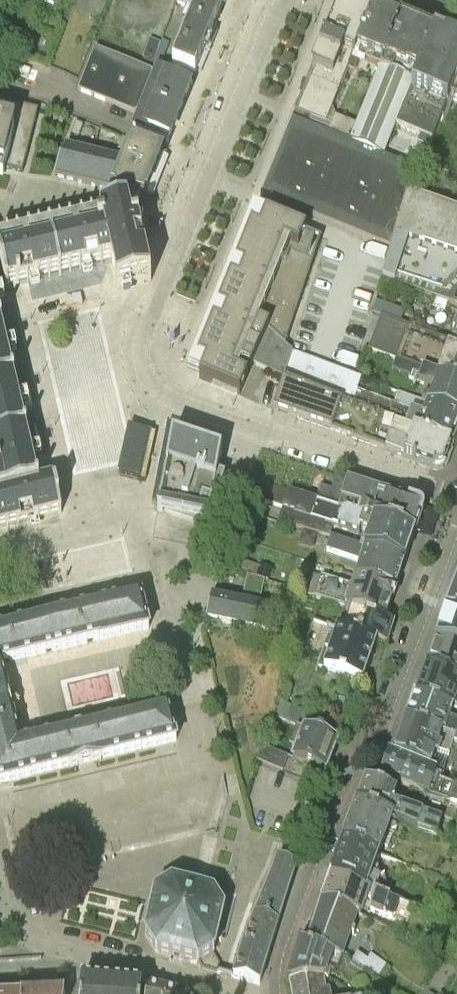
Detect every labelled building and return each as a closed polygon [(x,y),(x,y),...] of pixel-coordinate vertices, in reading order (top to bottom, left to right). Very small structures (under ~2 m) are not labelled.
[(216,26),(222,9),(200,0),(177,0),(175,6),(194,13),(192,16),(216,26)] [(222,9),(226,0),(200,0),(222,9)] [(317,56),(348,69),(373,8),(373,7),(373,8),(354,0),(352,0),(351,0),(350,0),(350,1),(349,1),(343,4),(342,4),(341,4),(341,5),(341,4),(340,5),(325,40),(324,39),(320,49),(319,49),(319,51),(317,56)] [(373,58),(382,61),(400,19),(383,13),(375,10),(375,8),(373,8),(348,69),(355,71),(360,57),(371,61),(373,58)] [(186,33),(209,42),(216,26),(192,16),(190,21),(187,20),(182,32),(186,33)] [(417,26),(400,19),(382,61),(355,125),(348,142),(366,149),(417,26)] [(383,157),(396,126),(434,33),(417,26),(366,149),(383,157)] [(195,76),(202,59),(209,42),(186,33),(172,67),(195,76)] [(434,33),(396,126),(413,133),(452,40),(434,33)] [(154,64),(161,44),(149,40),(142,59),(154,64)] [(413,133),(433,141),(450,98),(456,81),(456,42),(452,40),(413,133)] [(98,99),(101,101),(121,108),(124,100),(128,91),(147,98),(150,91),(156,75),(96,50),(86,74),(95,77),(105,81),(98,99)] [(317,56),(295,111),(326,123),(348,69),(317,56)] [(156,75),(150,91),(183,104),(190,88),(189,88),(181,85),(183,80),(170,75),(168,80),(156,75)] [(176,121),(183,104),(150,91),(147,98),(128,91),(124,100),(176,121)] [(135,129),(159,139),(162,133),(169,136),(169,137),(170,138),(176,121),(124,100),(121,108),(140,116),(135,129)] [(4,179),(6,168),(22,173),(39,111),(0,101),(0,178),(4,179)] [(334,117),(327,134),(348,142),(355,125),(334,117)] [(392,248),(407,195),(415,170),(383,157),(366,149),(348,142),(327,134),(291,119),(260,195),(392,248)] [(83,126),(76,123),(72,135),(79,137),(83,126)] [(127,152),(131,142),(123,139),(120,146),(118,151),(127,152)] [(127,152),(123,163),(111,191),(116,192),(116,195),(123,193),(144,200),(162,154),(131,142),(127,152)] [(66,149),(55,177),(111,191),(123,163),(66,149)] [(407,195),(392,248),(383,279),(453,305),(456,293),(456,212),(407,195)] [(22,286),(110,262),(116,289),(139,283),(151,280),(138,227),(132,228),(127,209),(10,235),(0,237),(0,292),(22,286)] [(202,338),(196,354),(199,356),(198,360),(206,363),(199,379),(216,385),(239,395),(240,395),(254,365),(268,331),(285,347),(315,259),(313,258),(309,257),(315,240),(315,238),(316,237),(258,213),(250,232),(246,231),(235,259),(233,263),(237,265),(230,281),(226,279),(215,306),(219,308),(213,324),(209,322),(202,338)] [(376,301),(372,313),(381,316),(383,317),(387,305),(376,301)] [(62,512),(55,479),(39,483),(0,313),(0,526),(62,512)] [(395,360),(456,382),(456,345),(454,344),(381,316),(369,350),(395,360)] [(284,379),(331,398),(452,444),(456,431),(456,415),(421,402),(398,393),(393,406),(357,391),(361,379),(292,353),(285,347),(268,331),(254,365),(284,379)] [(395,360),(391,370),(410,377),(409,379),(433,388),(429,398),(424,396),(421,402),(456,415),(456,382),(395,360)] [(331,398),(284,379),(274,410),(321,427),(331,398)] [(452,444),(331,398),(321,427),(331,431),(386,451),(404,458),(404,459),(405,458),(415,462),(415,463),(416,463),(416,462),(434,468),(435,469),(437,469),(439,469),(440,468),(442,467),(443,466),(444,465),(445,464),(452,444)] [(159,505),(158,511),(199,519),(208,521),(209,521),(212,503),(216,505),(225,479),(217,477),(225,455),(215,451),(217,441),(168,425),(160,465),(152,504),(159,505)] [(315,502),(416,534),(417,534),(417,532),(419,526),(420,526),(419,524),(422,518),(423,517),(422,516),(423,513),(421,513),(419,508),(420,507),(420,506),(417,505),(416,504),(415,505),(408,502),(407,501),(406,502),(398,499),(398,498),(397,499),(389,496),(388,495),(387,496),(371,490),(370,489),(369,490),(346,483),(336,479),(332,491),(320,487),(315,502)] [(315,502),(289,493),(288,494),(263,486),(262,489),(261,501),(284,509),(280,521),(333,538),(405,562),(415,534),(416,535),(416,534),(315,502)] [(362,563),(357,577),(396,590),(405,562),(333,538),(328,552),(362,563)] [(262,565),(259,578),(270,581),(274,569),(262,565)] [(265,581),(247,575),(243,594),(261,598),(265,581)] [(396,590),(357,577),(353,591),(310,576),(304,594),(350,609),(385,621),(395,591),(396,590)] [(447,613),(456,616),(456,585),(446,613),(447,613)] [(37,621),(0,629),(0,783),(29,777),(29,776),(70,766),(71,766),(101,759),(143,749),(176,741),(168,709),(162,711),(20,745),(15,723),(12,713),(12,710),(10,711),(7,698),(9,698),(9,695),(8,696),(5,685),(6,685),(1,663),(67,648),(104,639),(143,630),(143,631),(149,629),(141,597),(37,621)] [(283,613),(212,597),(207,618),(278,635),(283,613)] [(350,609),(342,631),(376,642),(387,646),(394,624),(385,621),(350,609)] [(456,646),(456,616),(447,613),(438,640),(437,639),(437,640),(456,646)] [(376,642),(342,631),(338,630),(334,643),(328,641),(325,651),(330,653),(325,668),(363,682),(376,642)] [(427,668),(456,678),(456,646),(437,640),(427,668)] [(416,696),(456,709),(456,678),(427,668),(426,667),(416,696)] [(406,721),(455,738),(454,741),(456,742),(456,723),(448,720),(451,708),(416,696),(415,696),(407,721),(406,720),(406,721)] [(275,717),(303,728),(308,714),(281,703),(275,717)] [(394,755),(413,761),(432,768),(438,770),(429,796),(428,795),(427,797),(436,799),(456,804),(456,786),(441,780),(444,772),(454,741),(455,738),(406,721),(394,755)] [(326,773),(338,742),(304,729),(293,760),(305,765),(305,766),(313,769),(314,768),(326,773)] [(257,761),(283,772),(289,757),(263,747),(257,761)] [(389,753),(380,778),(428,795),(429,796),(438,770),(432,768),(413,761),(394,755),(389,753)] [(396,796),(366,784),(356,810),(392,823),(437,837),(443,821),(423,815),(393,805),(396,796)] [(392,823),(356,810),(344,844),(380,857),(384,847),(387,848),(393,834),(388,833),(392,823)] [(380,857),(344,844),(331,877),(367,890),(380,857)] [(269,884),(288,890),(292,878),(296,866),(279,858),(269,884)] [(370,900),(370,910),(394,919),(400,903),(367,890),(331,877),(322,902),(321,905),(358,919),(360,916),(361,916),(368,899),(370,900)] [(156,953),(198,963),(214,953),(224,911),(214,894),(172,884),(155,894),(146,936),(156,953)] [(281,914),(288,890),(269,884),(259,907),(281,914)] [(358,919),(321,905),(307,947),(331,956),(351,964),(379,980),(378,979),(387,964),(372,955),(369,960),(358,953),(354,960),(345,954),(358,919)] [(250,930),(274,937),(278,925),(281,914),(259,907),(250,930)] [(267,961),(274,937),(250,930),(243,946),(241,953),(267,961)] [(329,978),(331,973),(341,977),(339,980),(359,993),(378,993),(385,984),(379,980),(351,964),(331,956),(307,947),(301,945),(289,984),(325,975),(326,975),(329,978)] [(241,953),(240,958),(234,979),(260,985),(262,975),(267,961),(241,953)] [(289,984),(291,993),(330,993),(329,993),(326,980),(328,981),(329,978),(326,975),(325,975),(289,984)] [(82,981),(81,993),(112,993),(113,983),(82,981)] [(112,993),(142,993),(143,986),(113,983),(112,993)]
